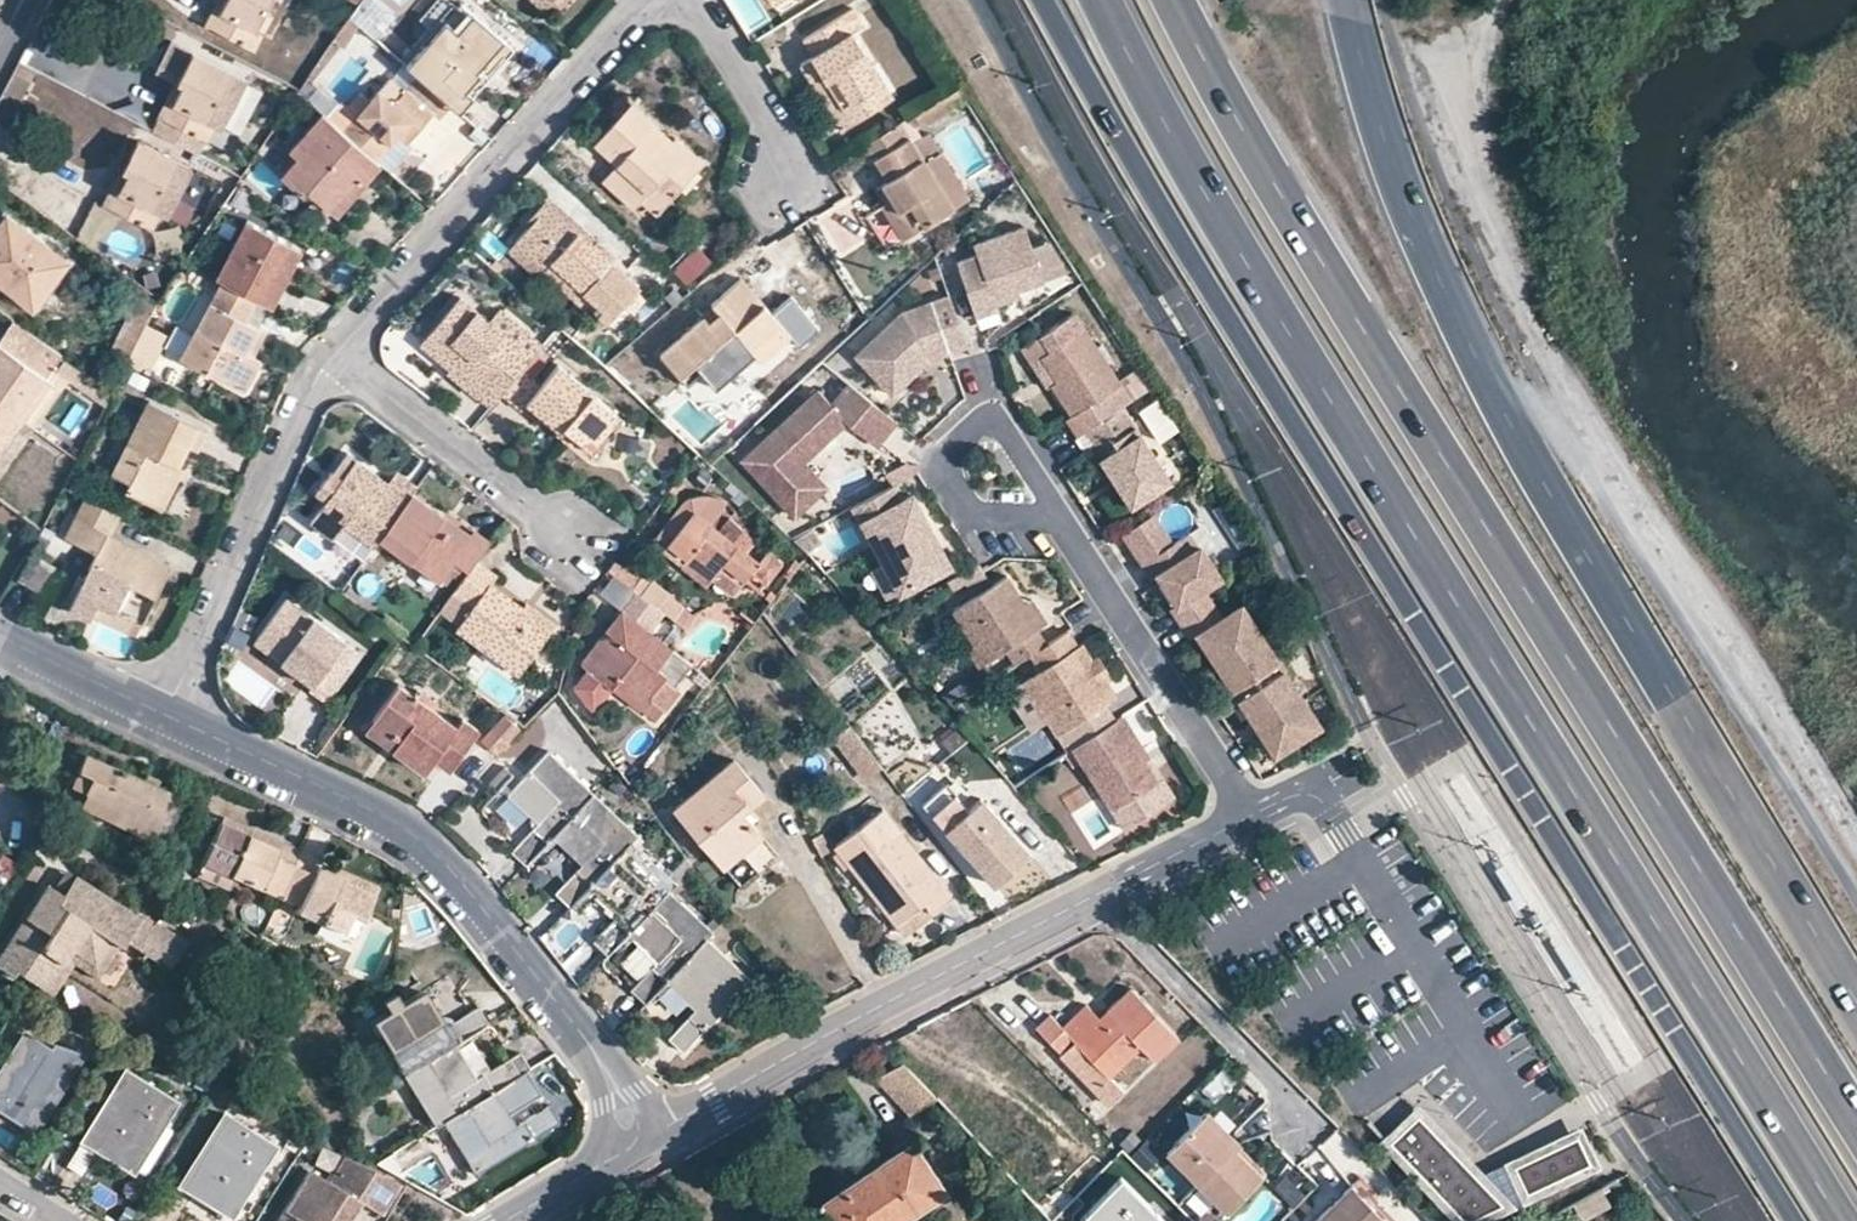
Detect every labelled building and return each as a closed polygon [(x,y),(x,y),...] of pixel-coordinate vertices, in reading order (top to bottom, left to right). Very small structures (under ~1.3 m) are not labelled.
[(211,28),(226,0),(218,0),(204,25),(211,28)] [(256,29),(265,12),(277,17),(286,0),(226,0),(211,28),(253,49),(262,32),(256,29)] [(542,8),(549,0),(533,0),(542,8)] [(463,88),(478,72),(474,69),(500,40),(458,2),(403,64),(415,75),(453,109),(456,111),(470,95),(463,88)] [(277,17),(265,12),(256,29),(262,32),(268,34),(277,17)] [(853,119),(890,97),(839,15),(802,37),(812,55),(800,64),(813,87),(827,79),(853,119)] [(511,48),(500,40),(474,69),(478,72),(463,88),(470,95),(511,48)] [(214,125),(208,121),(218,104),(230,110),(246,80),(191,51),(175,83),(181,85),(164,120),(205,140),(214,125)] [(453,109),(415,75),(389,103),(377,92),(340,132),(374,160),(389,143),(396,135),(412,148),(438,119),(441,122),(453,109)] [(827,79),(813,87),(839,128),(853,119),(827,79)] [(181,85),(175,83),(158,117),(164,120),(181,85)] [(950,106),(961,100),(952,86),(942,92),(950,106)] [(632,209),(640,200),(655,183),(669,195),(700,161),(673,136),(670,139),(628,102),(592,143),(614,162),(600,180),(632,209)] [(230,110),(218,104),(208,121),(214,125),(221,127),(230,110)] [(376,162),(374,160),(340,132),(318,112),(287,149),(294,155),(279,173),(300,193),(304,189),(324,206),(343,185),(350,191),(376,162)] [(867,165),(869,169),(874,166),(883,179),(878,183),(890,199),(885,204),(908,238),(952,208),(924,165),(939,154),(923,129),(867,165)] [(396,135),(389,143),(404,156),(412,148),(396,135)] [(153,208),(160,194),(173,200),(189,168),(135,140),(119,172),(125,176),(109,208),(150,229),(159,212),(153,208)] [(376,162),(388,173),(409,192),(432,165),(412,148),(404,156),(389,143),(374,160),(376,162)] [(952,208),(967,198),(939,154),(924,165),(952,208)] [(878,183),(883,179),(874,166),(869,169),(878,183)] [(125,176),(119,172),(103,204),(109,208),(125,176)] [(669,195),(655,183),(640,200),(654,213),(669,195)] [(885,204),(890,199),(878,183),(873,186),(885,204)] [(324,206),(332,212),(350,191),(343,185),(324,206)] [(173,200),(160,194),(153,208),(159,212),(166,215),(173,200)] [(609,264),(613,258),(550,202),(515,240),(546,268),(542,272),(588,313),(623,275),(609,264)] [(901,242),(908,238),(885,204),(878,208),(901,242)] [(267,306),(298,248),(244,219),(214,278),(219,281),(267,306)] [(0,227),(0,285),(30,307),(62,265),(5,220),(0,227)] [(1038,285),(1019,229),(968,247),(972,258),(952,265),(971,321),(992,313),(990,307),(988,301),(1013,293),(1038,285)] [(515,240),(507,249),(538,277),(542,272),(546,268),(515,240)] [(209,258),(198,252),(190,266),(201,272),(209,258)] [(613,258),(609,264),(623,275),(631,265),(618,253),(613,258)] [(774,346),(787,334),(739,277),(710,302),(714,306),(657,356),(678,381),(695,367),(714,389),(733,372),(738,376),(774,346)] [(267,306),(219,281),(178,359),(245,393),(260,364),(251,360),(242,354),(256,328),(267,306)] [(1013,293),(988,301),(990,307),(1015,299),(1013,293)] [(498,394),(514,375),(540,345),(498,307),(487,319),(459,296),(418,345),(446,369),(451,364),(479,389),(473,396),(486,408),(498,394)] [(944,297),(896,314),(848,358),(872,384),(894,364),(906,377),(926,360),(924,353),(939,347),(941,355),(961,348),(944,297)] [(128,318),(116,353),(130,358),(142,323),(128,318)] [(17,422),(47,382),(48,380),(44,376),(56,357),(9,324),(0,337),(0,411),(17,422)] [(1117,384),(1080,327),(1037,355),(1053,380),(1047,384),(1068,415),(1062,419),(1074,436),(1084,430),(1105,415),(1094,399),(1117,384)] [(242,354),(251,360),(264,332),(256,328),(242,354)] [(174,342),(158,332),(142,359),(159,367),(174,342)] [(738,376),(746,384),(781,354),(774,346),(738,376)] [(941,355),(939,347),(924,353),(926,360),(941,355)] [(101,408),(107,395),(62,363),(54,375),(101,408)] [(446,369),(444,372),(473,396),(479,389),(451,364),(446,369)] [(906,377),(894,364),(872,384),(885,397),(906,377)] [(588,449),(616,416),(556,365),(533,391),(514,375),(498,394),(518,410),(525,402),(558,430),(560,427),(588,449)] [(58,390),(47,382),(17,422),(30,432),(58,390)] [(889,423),(842,385),(825,406),(811,392),(735,462),(787,518),(812,496),(788,470),(795,464),(840,423),(869,447),(889,423)] [(196,453),(206,432),(145,401),(110,473),(127,482),(123,491),(161,509),(182,469),(177,466),(187,448),(196,453)] [(1169,480),(1120,406),(1084,430),(1101,457),(1097,459),(1129,506),(1169,480)] [(17,422),(0,411),(0,449),(17,422)] [(588,449),(595,455),(623,422),(616,416),(588,449)] [(332,538),(336,532),(343,524),(370,545),(376,539),(409,496),(413,489),(393,473),(386,482),(346,454),(322,484),(331,491),(309,522),(332,538)] [(818,489),(795,464),(788,470),(812,496),(818,489)] [(932,546),(907,498),(896,504),(888,487),(848,509),(857,526),(859,526),(874,554),(896,595),(944,568),(936,554),(928,558),(924,550),(932,546)] [(459,547),(434,529),(441,519),(409,496),(376,539),(436,581),(450,562),(465,573),(474,562),(486,544),(471,532),(467,538),(459,547)] [(145,592),(160,563),(108,538),(119,515),(84,499),(65,540),(93,553),(66,609),(87,619),(90,615),(96,603),(130,619),(140,623),(153,596),(145,592)] [(710,577),(729,592),(763,548),(724,518),(717,527),(681,502),(656,536),(666,543),(710,577)] [(1216,577),(1196,546),(1192,549),(1182,535),(1167,544),(1148,515),(1119,534),(1149,579),(1155,575),(1173,603),(1167,607),(1187,637),(1193,634),(1210,660),(1212,659),(1230,688),(1223,693),(1230,703),(1237,698),(1255,727),(1254,727),(1271,754),(1314,727),(1297,701),(1299,700),(1280,670),(1281,670),(1275,660),(1274,661),(1254,631),(1252,632),(1235,607),(1217,618),(1198,590),(1216,577)] [(441,519),(434,529),(459,547),(467,538),(441,519)] [(343,524),(336,532),(365,554),(370,545),(343,524)] [(703,585),(710,577),(666,543),(659,551),(703,585)] [(936,554),(932,546),(924,550),(928,558),(936,554)] [(50,564),(33,553),(18,577),(36,588),(50,564)] [(517,674),(541,639),(513,619),(520,609),(488,585),(494,576),(474,562),(465,573),(437,611),(456,625),(454,629),(517,674)] [(694,611),(641,573),(611,562),(606,570),(630,589),(662,613),(671,620),(682,628),(694,611)] [(145,592),(153,596),(168,567),(160,563),(145,592)] [(896,595),(880,566),(866,573),(882,602),(896,595)] [(1020,605),(1002,577),(947,613),(970,648),(977,644),(988,660),(1002,650),(1012,666),(1026,656),(1032,653),(1042,646),(1032,631),(1042,625),(1031,608),(1024,613),(1020,605)] [(662,613),(630,589),(616,609),(619,611),(604,631),(608,635),(613,638),(588,671),(610,688),(614,684),(620,676),(647,695),(660,678),(672,687),(689,665),(667,647),(682,628),(671,620),(662,613)] [(284,598),(259,633),(285,652),(278,662),(310,685),(306,689),(323,701),(346,669),(340,664),(352,648),(284,598)] [(1031,608),(1027,601),(1020,605),(1024,613),(1031,608)] [(96,603),(90,615),(126,632),(130,619),(96,603)] [(520,609),(513,619),(541,639),(549,630),(520,609)] [(1101,682),(1087,661),(1077,645),(1073,648),(1063,632),(1032,653),(1026,656),(1036,672),(1018,684),(1052,737),(1112,699),(1101,682)] [(285,652),(259,633),(252,643),(278,662),(285,652)] [(988,660),(977,644),(970,648),(965,652),(975,668),(988,660)] [(867,655),(826,681),(850,719),(891,692),(867,655)] [(1108,678),(1094,657),(1087,661),(1101,682),(1108,678)] [(620,676),(614,684),(641,703),(647,695),(620,676)] [(459,719),(453,727),(396,686),(371,720),(398,741),(390,750),(423,774),(434,761),(447,769),(475,731),(459,719)] [(862,784),(925,744),(895,696),(832,736),(862,784)] [(479,741),(492,753),(513,729),(501,717),(479,741)] [(1140,763),(1123,737),(1127,733),(1117,717),(1066,750),(1108,815),(1154,784),(1140,763)] [(371,720),(364,731),(390,750),(398,741),(371,720)] [(953,756),(972,743),(960,726),(941,739),(953,756)] [(1046,730),(1008,748),(1018,770),(1056,752),(1046,730)] [(1144,760),(1127,733),(1123,737),(1140,763),(1144,760)] [(550,838),(592,795),(545,749),(505,794),(534,822),(508,851),(524,866),(550,838)] [(156,835),(172,798),(80,757),(72,775),(87,782),(81,795),(114,817),(156,835)] [(758,838),(740,814),(735,809),(756,791),(731,759),(673,808),(722,867),(758,838)] [(81,795),(87,782),(72,775),(65,789),(81,795)] [(944,782),(920,804),(992,884),(1026,853),(978,799),(967,808),(944,782)] [(81,795),(75,808),(152,843),(156,835),(114,817),(81,795)] [(635,834),(592,795),(550,838),(579,864),(553,893),(567,907),(587,885),(628,841),(635,834)] [(929,913),(948,898),(886,817),(864,832),(875,847),(850,866),(895,924),(923,905),(929,913)] [(265,846),(268,841),(218,818),(214,825),(265,846)] [(224,890),(229,879),(274,899),(295,851),(268,841),(265,846),(214,825),(191,876),(224,890)] [(864,832),(859,826),(834,846),(850,866),(875,847),(864,832)] [(628,841),(587,885),(617,912),(590,942),(604,956),(625,934),(666,889),(672,883),(628,841)] [(291,914),(338,935),(346,915),(358,920),(368,895),(328,878),(330,873),(312,865),(314,861),(295,851),(274,899),(294,907),(291,914)] [(182,873),(168,867),(164,878),(176,886),(182,873)] [(368,895),(372,886),(333,869),(330,873),(328,878),(368,895)] [(69,877),(63,874),(50,892),(57,896),(69,877)] [(40,989),(66,950),(87,963),(103,939),(115,946),(118,948),(122,941),(165,968),(181,943),(150,923),(148,926),(69,877),(57,896),(50,892),(42,887),(0,950),(0,972),(7,977),(12,972),(40,989)] [(666,889),(625,934),(655,962),(629,990),(644,1003),(664,982),(705,938),(711,931),(666,889)] [(895,924),(901,934),(929,913),(923,905),(895,924)] [(564,916),(545,939),(564,955),(583,932),(564,916)] [(681,1051),(709,1022),(747,979),(705,938),(664,982),(692,1009),(667,1038),(681,1051)] [(103,939),(87,963),(66,950),(40,989),(48,995),(68,963),(93,979),(115,946),(103,939)] [(1121,1091),(1108,1078),(1138,1047),(1154,1062),(1177,1038),(1127,988),(1098,1017),(1083,1003),(1060,1025),(1047,1012),(1032,1028),(1059,1055),(1068,1046),(1099,1077),(1090,1085),(1107,1103),(1121,1091)] [(471,1010),(438,1028),(417,994),(367,1022),(399,1075),(449,1045),(479,1027),(482,1025),(471,1010)] [(37,1123),(78,1056),(49,1046),(45,1051),(19,1036),(2,1063),(0,1066),(0,1110),(33,1129),(37,1123)] [(482,1072),(464,1043),(453,1050),(470,1079),(482,1072)] [(470,1079),(453,1050),(449,1045),(399,1075),(429,1128),(438,1122),(489,1092),(514,1077),(503,1061),(470,1079)] [(1059,1055),(1056,1057),(1087,1087),(1090,1085),(1099,1077),(1068,1046),(1059,1055)] [(902,1063),(876,1081),(910,1115),(935,1098),(902,1063)] [(157,1125),(172,1101),(123,1071),(78,1144),(121,1171),(152,1122),(157,1125)] [(438,1122),(470,1174),(552,1124),(543,1107),(509,1127),(489,1092),(438,1122)] [(1504,1200),(1421,1114),(1394,1141),(1467,1218),(1504,1200)] [(256,1173),(272,1147),(219,1115),(173,1188),(219,1216),(249,1169),(256,1173)] [(1210,1116),(1171,1155),(1232,1214),(1264,1180),(1238,1154),(1243,1148),(1210,1116)] [(121,1171),(133,1179),(151,1149),(164,1129),(157,1125),(152,1122),(121,1171)] [(1579,1134),(1519,1163),(1530,1187),(1590,1158),(1579,1134)] [(1164,1153),(1150,1138),(1130,1159),(1144,1173),(1164,1153)] [(911,1142),(823,1201),(836,1220),(896,1220),(943,1190),(911,1142)] [(352,1201),(375,1214),(394,1183),(340,1154),(326,1179),(304,1167),(271,1220),(339,1220),(352,1201)] [(1084,1220),(1166,1220),(1122,1176),(1081,1217),(1084,1220)] [(1348,1185),(1313,1220),(1384,1220),(1348,1185)] [(1574,1205),(1583,1220),(1591,1220),(1615,1207),(1604,1188),(1574,1205)]
